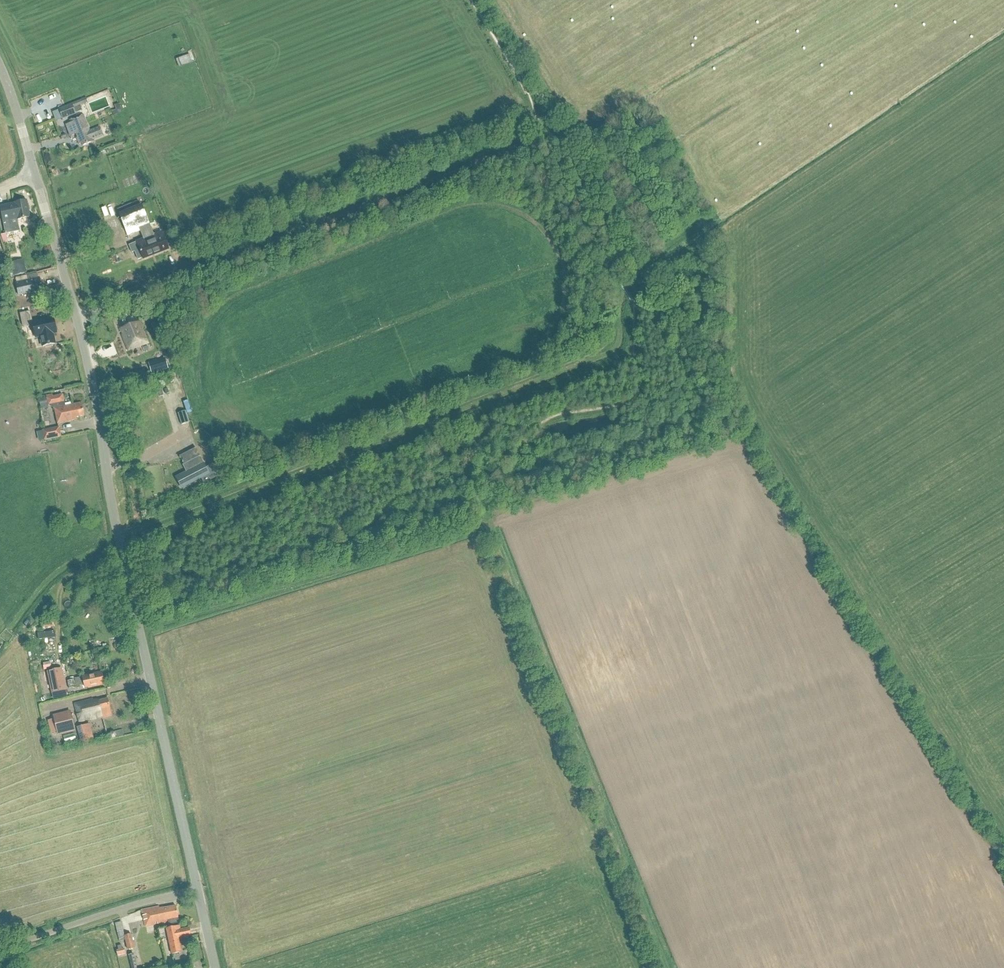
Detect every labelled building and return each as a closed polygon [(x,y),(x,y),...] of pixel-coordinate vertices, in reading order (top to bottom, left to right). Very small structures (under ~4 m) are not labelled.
[(176,60),(179,68),(192,63),(189,55),(176,60)] [(76,115),(74,108),(88,103),(86,99),(59,109),(63,120),(76,115)] [(116,110),(111,112),(113,116),(121,112),(118,104),(114,105),(116,110)] [(70,124),(66,125),(70,136),(75,134),(77,138),(76,139),(79,145),(81,144),(82,147),(94,142),(93,141),(103,137),(99,127),(89,130),(85,119),(83,115),(69,121),(70,124)] [(0,207),(5,234),(20,232),(18,221),(30,218),(27,201),(0,207)] [(141,205),(119,214),(127,235),(140,230),(144,239),(128,245),(132,253),(134,252),(138,260),(142,258),(142,259),(159,253),(167,250),(161,233),(153,236),(141,205)] [(103,238),(106,227),(96,225),(94,236),(103,238)] [(26,257),(28,271),(34,270),(33,256),(26,257)] [(11,263),(14,277),(26,274),(23,260),(11,263)] [(18,297),(43,292),(40,278),(16,283),(18,297)] [(40,337),(42,347),(55,344),(53,334),(57,334),(53,318),(32,323),(30,312),(20,314),(23,327),(28,326),(28,327),(33,326),(36,338),(40,337)] [(135,320),(133,314),(118,320),(122,329),(131,349),(147,343),(137,319),(135,320)] [(148,363),(151,374),(167,369),(165,359),(148,363)] [(64,403),(62,395),(47,398),(48,406),(54,405),(55,409),(54,409),(57,424),(76,420),(75,418),(84,416),(82,403),(65,407),(64,403)] [(186,411),(177,413),(181,425),(189,422),(186,411)] [(59,428),(42,431),(44,440),(60,437),(59,428)] [(187,472),(176,478),(182,489),(201,479),(203,483),(204,485),(219,477),(213,465),(206,469),(200,457),(189,463),(190,465),(185,468),(187,472)] [(61,669),(47,672),(51,694),(66,691),(61,669)] [(74,680),(76,688),(84,686),(85,689),(89,688),(89,689),(104,686),(102,674),(83,678),(74,680)] [(75,706),(80,725),(103,718),(103,719),(113,717),(108,700),(99,702),(99,701),(94,703),(93,701),(75,706)] [(59,733),(76,729),(71,711),(54,716),(59,733)] [(92,739),(88,724),(77,727),(81,742),(92,739)] [(179,921),(176,906),(164,908),(160,909),(160,907),(142,910),(146,928),(168,924),(169,925),(177,923),(176,921),(179,921)] [(119,942),(125,941),(128,950),(135,949),(131,935),(124,936),(121,923),(115,924),(119,942)] [(172,955),(181,953),(178,939),(191,937),(189,929),(181,930),(180,927),(167,929),(172,955)] [(116,951),(118,957),(126,955),(124,949),(122,950),(121,946),(117,947),(118,951),(116,951)] [(133,954),(128,955),(131,967),(137,967),(133,954)]
